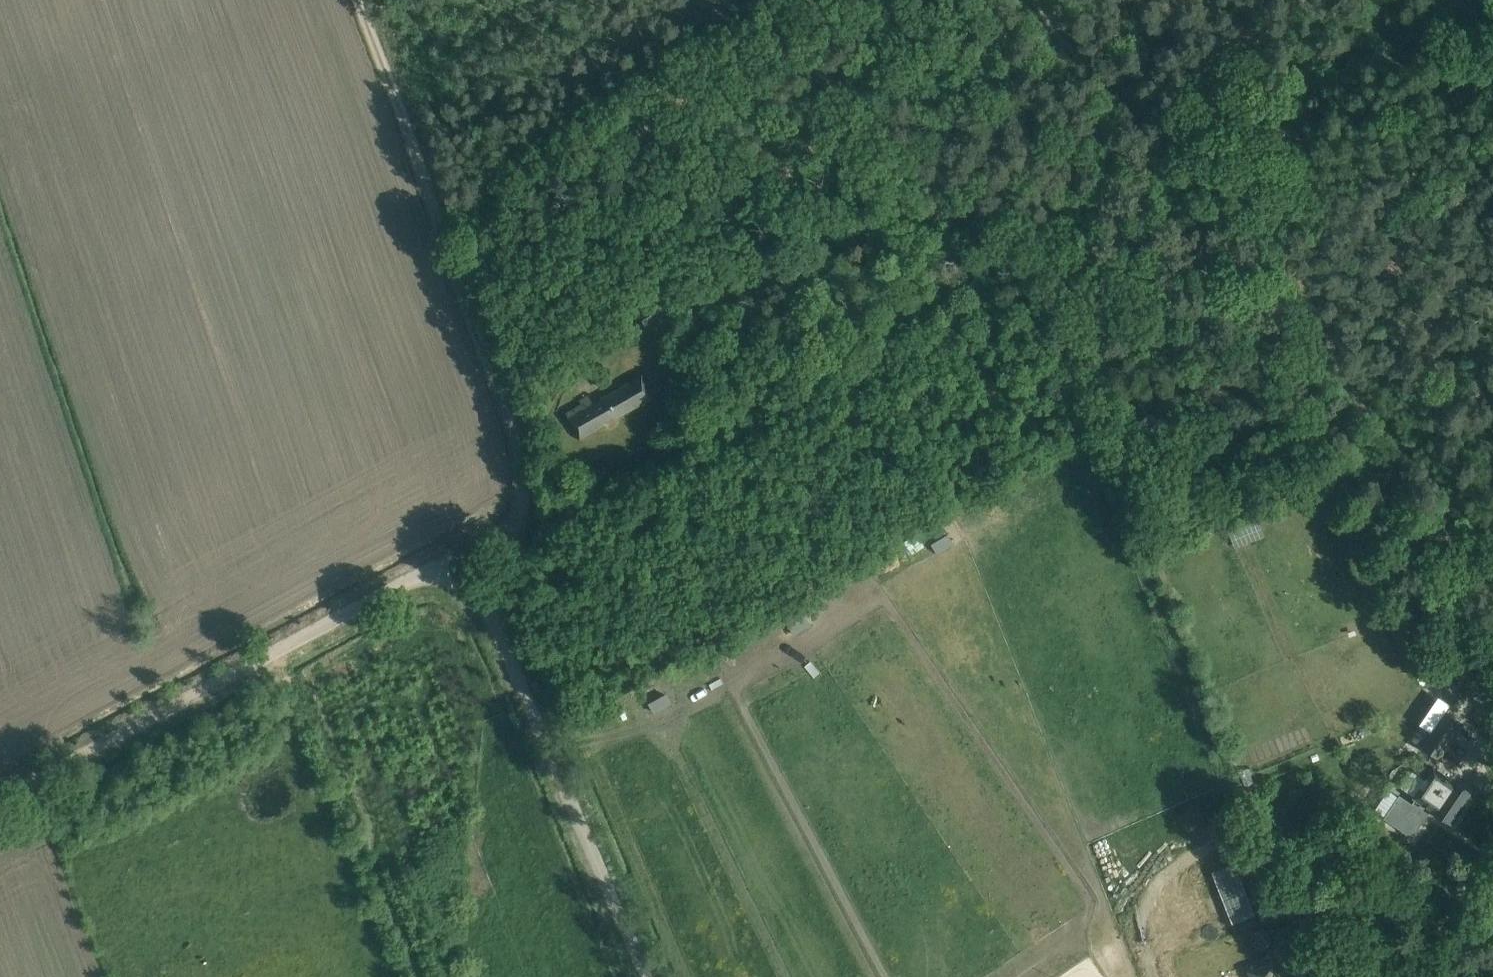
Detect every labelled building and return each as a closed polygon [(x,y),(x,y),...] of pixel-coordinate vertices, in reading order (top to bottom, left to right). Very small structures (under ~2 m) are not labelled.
[(659,294),(636,307),(649,329),(671,316),(659,294)] [(642,375),(636,379),(593,403),(591,399),(566,413),(580,438),(604,424),(603,421),(614,415),(615,418),(654,396),(642,375)] [(804,612),(786,623),(792,633),(810,622),(804,612)] [(664,694),(647,704),(652,713),(669,704),(664,694)] [(1407,707),(1385,719),(1400,748),(1422,736),(1407,707)] [(1446,714),(1423,747),(1438,757),(1461,724),(1446,714)] [(1454,781),(1433,767),(1413,796),(1451,822),(1472,793),(1454,780),(1454,781)] [(1408,804),(1394,825),(1412,838),(1427,816),(1408,804)] [(1238,871),(1215,880),(1232,922),(1254,914),(1238,871)] [(1248,966),(1253,976),(1278,976),(1271,957),(1248,966)]
